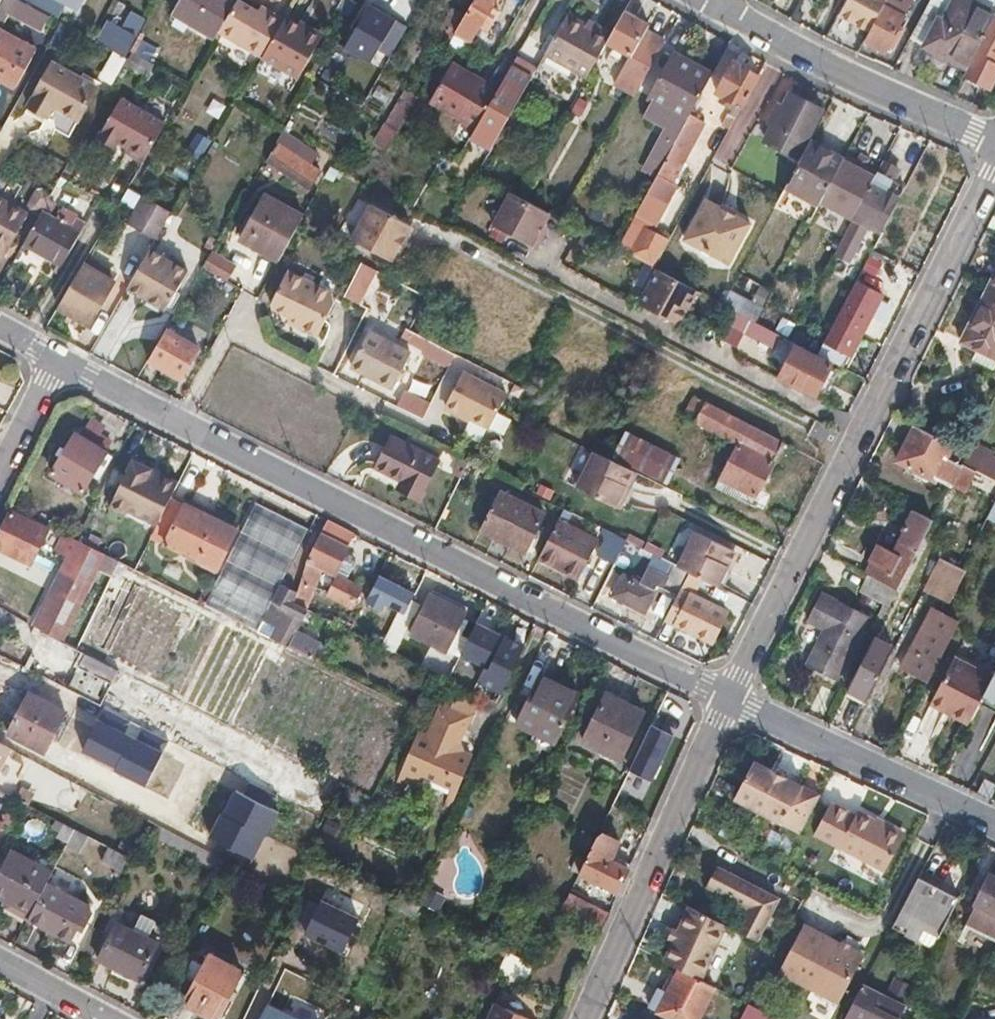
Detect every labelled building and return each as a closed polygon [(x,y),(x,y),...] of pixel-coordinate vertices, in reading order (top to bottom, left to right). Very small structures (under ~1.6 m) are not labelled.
[(24,0),(3,0),(0,6),(0,26),(8,13),(40,31),(49,14),(24,0)] [(49,14),(57,18),(67,0),(24,0),(49,14)] [(217,37),(220,32),(238,1),(237,0),(180,0),(173,11),(217,37)] [(261,56),(282,19),(270,11),(260,5),(257,10),(239,0),(238,0),(238,1),(220,32),(261,56)] [(453,35),(470,44),(482,24),(491,28),(501,10),(493,5),(496,0),(473,0),(453,35)] [(837,14),(868,32),(886,0),(845,0),(837,14)] [(868,32),(864,39),(885,51),(891,40),(897,42),(904,29),(899,27),(914,0),(886,0),(868,32)] [(909,37),(925,46),(939,19),(943,21),(953,0),(929,0),(909,37)] [(925,46),(965,69),(994,14),(994,12),(969,0),(953,0),(943,21),(939,19),(925,46)] [(994,12),(994,0),(969,0),(994,12)] [(145,18),(116,2),(95,41),(125,56),(145,18)] [(390,30),(395,21),(368,6),(344,51),(370,65),(377,54),(390,30)] [(615,84),(631,55),(646,30),(648,26),(623,12),(611,32),(606,41),(630,54),(614,83),(615,84)] [(961,77),(988,91),(994,77),(994,61),(994,60),(994,59),(994,15),(994,14),(965,69),(961,77)] [(548,50),(588,73),(606,41),(611,32),(598,25),(594,31),(568,15),(548,50)] [(282,19),(261,56),(295,76),(320,34),(297,20),(295,24),(284,17),(282,19)] [(14,88),(36,50),(0,30),(0,80),(14,88)] [(399,35),(390,30),(377,54),(386,59),(399,35)] [(666,41),(646,30),(631,55),(615,84),(635,94),(666,41)] [(150,62),(157,50),(142,41),(135,53),(150,62)] [(109,52),(96,79),(110,86),(123,58),(109,52)] [(690,116),(710,79),(671,58),(651,95),(690,116)] [(735,60),(718,90),(724,94),(722,99),(734,106),(731,112),(736,115),(759,74),(735,60)] [(54,61),(29,105),(46,115),(53,104),(77,117),(95,85),(54,61)] [(429,101),(475,126),(498,89),(478,78),(474,82),(448,67),(429,101)] [(498,89),(475,126),(474,129),(496,141),(527,87),(506,76),(498,89)] [(577,93),(569,106),(579,111),(586,98),(577,93)] [(775,124),(767,138),(797,154),(821,110),(791,94),(781,112),(774,108),(768,120),(775,124)] [(145,161),(167,123),(123,98),(102,133),(118,142),(119,140),(128,145),(125,150),(145,161)] [(664,162),(646,195),(666,206),(676,188),(670,185),(704,124),(690,116),(674,143),(665,160),(664,162)] [(385,149),(396,126),(383,119),(372,142),(385,149)] [(288,131),(269,159),(311,186),(321,170),(310,163),(318,150),(288,131)] [(115,146),(118,142),(102,133),(99,138),(115,146)] [(210,141),(196,133),(185,151),(199,159),(210,141)] [(650,155),(664,162),(665,160),(674,143),(660,136),(650,155)] [(811,140),(785,187),(819,205),(821,202),(845,158),(811,140)] [(853,219),(835,254),(851,262),(868,229),(879,235),(911,175),(898,169),(904,157),(890,149),(878,171),(853,219)] [(845,158),(821,202),(853,219),(878,171),(868,164),(871,158),(862,153),(859,160),(848,153),(845,158)] [(128,212),(138,195),(125,188),(116,205),(128,212)] [(519,195),(513,192),(495,225),(538,248),(545,233),(540,231),(543,225),(550,212),(545,209),(519,195)] [(242,237),(280,258),(298,225),(304,214),(265,194),(242,237)] [(156,237),(172,211),(146,196),(131,222),(156,237)] [(707,197),(687,236),(731,260),(751,221),(707,197)] [(25,212),(0,198),(0,256),(25,212)] [(372,202),(353,237),(391,259),(410,223),(372,202)] [(42,209),(23,243),(63,266),(82,231),(71,225),(78,214),(62,205),(56,216),(42,209)] [(643,227),(629,253),(653,266),(668,240),(643,227)] [(188,270),(150,248),(128,286),(128,287),(166,309),(188,270)] [(225,283),(234,264),(208,252),(199,271),(225,283)] [(344,294),(358,303),(377,269),(361,260),(344,294)] [(58,305),(57,306),(88,325),(114,282),(83,263),(80,268),(58,305)] [(332,290),(288,268),(271,301),(272,304),(291,314),(303,321),(301,325),(317,333),(334,301),(332,290)] [(699,291),(660,270),(642,304),(681,326),(699,291)] [(960,342),(994,359),(994,272),(960,342)] [(818,353),(838,363),(844,352),(859,323),(864,326),(880,295),(855,281),(818,353)] [(723,303),(738,312),(757,320),(764,306),(731,289),(723,303)] [(303,321),(291,314),(288,318),(301,325),(303,321)] [(859,323),(844,352),(849,355),(864,326),(859,323)] [(739,349),(770,356),(775,333),(745,326),(739,349)] [(166,328),(148,359),(180,378),(198,347),(166,328)] [(370,331),(352,365),(394,385),(410,352),(370,331)] [(457,352),(421,333),(414,348),(451,365),(457,352)] [(796,346),(780,376),(815,395),(831,365),(796,346)] [(466,371),(449,405),(492,428),(508,394),(466,371)] [(404,391),(397,404),(425,418),(432,404),(404,391)] [(743,419),(705,400),(695,420),(740,443),(723,477),(755,493),(784,440),(743,419)] [(953,445),(914,425),(896,461),(950,487),(951,484),(960,465),(947,459),(953,445)] [(667,483),(680,457),(627,429),(614,455),(667,483)] [(75,432),(53,471),(83,489),(106,451),(75,432)] [(391,434),(375,466),(402,480),(402,483),(423,494),(440,459),(391,434)] [(638,472),(599,451),(581,486),(620,506),(638,472)] [(994,482),(994,459),(985,454),(976,472),(994,482)] [(470,461),(461,457),(454,473),(462,478),(470,461)] [(170,498),(175,488),(159,480),(162,474),(134,460),(109,507),(126,516),(128,511),(156,526),(170,498)] [(951,484),(967,492),(969,487),(994,500),(994,499),(994,482),(976,472),(961,464),(960,465),(951,484)] [(499,491),(481,528),(525,550),(543,513),(499,491)] [(237,531),(170,498),(156,526),(152,535),(218,567),(237,531)] [(293,560),(307,531),(254,504),(239,532),(293,560)] [(876,546),(863,572),(871,576),(898,590),(933,520),(912,510),(902,528),(905,530),(893,554),(876,546)] [(0,531),(0,547),(30,561),(46,528),(10,511),(0,531)] [(559,519),(539,557),(579,577),(598,539),(559,519)] [(354,533),(328,520),(307,559),(295,601),(307,607),(322,570),(334,576),(348,546),(354,533)] [(598,553),(614,562),(626,539),(602,527),(600,532),(604,534),(604,540),(598,553)] [(278,588),(293,560),(239,533),(225,561),(278,588)] [(702,577),(718,584),(734,551),(696,533),(679,566),(689,571),(702,577)] [(60,551),(99,570),(110,576),(118,560),(68,534),(60,551)] [(348,546),(334,576),(337,577),(345,581),(346,580),(354,563),(359,564),(363,554),(348,546)] [(644,548),(640,546),(636,555),(663,569),(668,560),(666,559),(644,548)] [(939,557),(926,582),(943,590),(950,589),(953,586),(962,568),(939,557)] [(99,570),(93,580),(67,635),(92,647),(94,644),(107,651),(104,657),(144,676),(231,719),(272,637),(257,630),(204,603),(134,569),(118,560),(110,576),(99,570)] [(263,617),(278,588),(225,561),(210,590),(263,617)] [(656,584),(678,594),(680,589),(689,571),(679,566),(674,563),(668,576),(648,566),(640,581),(625,573),(615,593),(644,608),(656,584)] [(33,624),(47,632),(64,640),(67,635),(93,580),(63,565),(33,624)] [(898,590),(871,576),(863,590),(890,604),(898,590)] [(345,581),(337,577),(328,596),(353,608),(362,588),(346,580),(345,581)] [(667,616),(666,617),(712,640),(727,612),(680,589),(678,594),(667,616)] [(257,629),(263,617),(210,590),(204,602),(257,629)] [(430,593),(412,630),(448,649),(449,646),(463,653),(470,639),(463,635),(469,621),(464,618),(467,612),(430,593)] [(823,629),(806,664),(838,679),(868,617),(821,594),(807,621),(823,629)] [(278,626),(272,637),(313,657),(320,642),(297,630),(304,615),(273,598),(263,618),(278,626)] [(382,644),(395,651),(412,615),(407,612),(400,609),(382,644)] [(354,630),(315,611),(310,623),(348,642),(354,630)] [(909,671),(928,680),(947,643),(942,641),(944,636),(939,633),(942,627),(931,621),(929,627),(931,628),(909,671)] [(468,680),(500,695),(530,638),(511,629),(494,663),(480,656),(468,680)] [(39,633),(20,668),(56,687),(75,652),(39,633)] [(874,638),(847,690),(867,699),(893,647),(874,638)] [(294,656),(274,646),(235,725),(255,735),(294,656)] [(95,708),(114,671),(79,653),(60,690),(95,708)] [(945,711),(968,723),(982,696),(991,677),(952,657),(933,696),(948,704),(945,711)] [(320,669),(301,659),(262,738),(281,748),(320,669)] [(994,703),(994,670),(991,677),(982,696),(994,703)] [(542,674),(518,722),(555,741),(579,693),(542,674)] [(374,695),(354,685),(315,764),(335,774),(374,695)] [(30,693),(10,732),(44,751),(65,711),(30,693)] [(605,693),(583,740),(622,758),(644,711),(605,693)] [(460,694),(454,708),(471,715),(477,702),(460,694)] [(929,703),(945,711),(948,704),(933,696),(929,703)] [(400,708),(381,698),(341,777),(361,787),(400,708)] [(471,715),(454,708),(443,703),(428,737),(419,733),(401,771),(445,790),(448,785),(455,788),(469,755),(456,749),(471,715)] [(651,724),(630,768),(652,779),(674,735),(651,724)] [(734,799),(758,811),(777,773),(752,761),(734,799)] [(777,773),(758,811),(801,832),(820,795),(777,773)] [(482,791),(473,787),(468,796),(477,800),(482,791)] [(234,789),(206,843),(250,865),(278,812),(234,789)] [(828,802),(813,832),(885,870),(904,834),(857,809),(854,814),(828,802)] [(612,804),(609,810),(625,817),(628,812),(612,804)] [(129,857),(75,829),(67,843),(80,850),(82,848),(123,869),(129,857)] [(619,891),(630,867),(613,859),(622,839),(603,830),(597,834),(579,871),(619,891)] [(46,884),(47,882),(52,872),(12,851),(0,873),(0,897),(30,914),(46,884)] [(708,886),(716,891),(726,874),(717,869),(708,886)] [(745,918),(737,932),(755,941),(777,899),(726,874),(716,891),(739,903),(734,912),(745,918)] [(991,876),(977,905),(994,914),(994,879),(991,876)] [(959,898),(917,878),(898,913),(941,934),(959,898)] [(30,914),(27,919),(69,941),(77,927),(82,929),(91,911),(86,908),(89,904),(47,882),(46,884),(30,914)] [(560,909),(602,929),(611,910),(587,899),(589,894),(572,885),(560,909)] [(441,897),(423,888),(416,901),(420,904),(434,911),(441,897)] [(345,956),(360,924),(323,906),(308,938),(345,956)] [(729,927),(692,909),(679,933),(675,931),(672,938),(676,940),(665,962),(679,969),(701,981),(729,927)] [(119,923),(101,959),(139,979),(157,942),(119,923)] [(803,925),(780,969),(840,1000),(862,956),(803,925)] [(210,954),(184,1001),(216,1018),(242,970),(210,954)] [(679,969),(666,995),(658,1012),(671,1018),(696,1018),(713,987),(701,981),(679,969)] [(874,1010),(880,999),(875,997),(877,992),(862,985),(844,1018),(845,1018),(892,1018),(874,1010)] [(658,1012),(666,995),(656,991),(647,1007),(658,1012)] [(892,1018),(898,1018),(902,1010),(880,999),(874,1010),(892,1018)] [(512,1008),(495,1001),(487,1018),(506,1018),(512,1008)] [(261,1018),(298,1018),(268,1004),(261,1018)] [(740,1018),(763,1018),(766,1014),(748,1005),(740,1018)] [(506,1018),(532,1018),(533,1017),(512,1008),(506,1018)]
